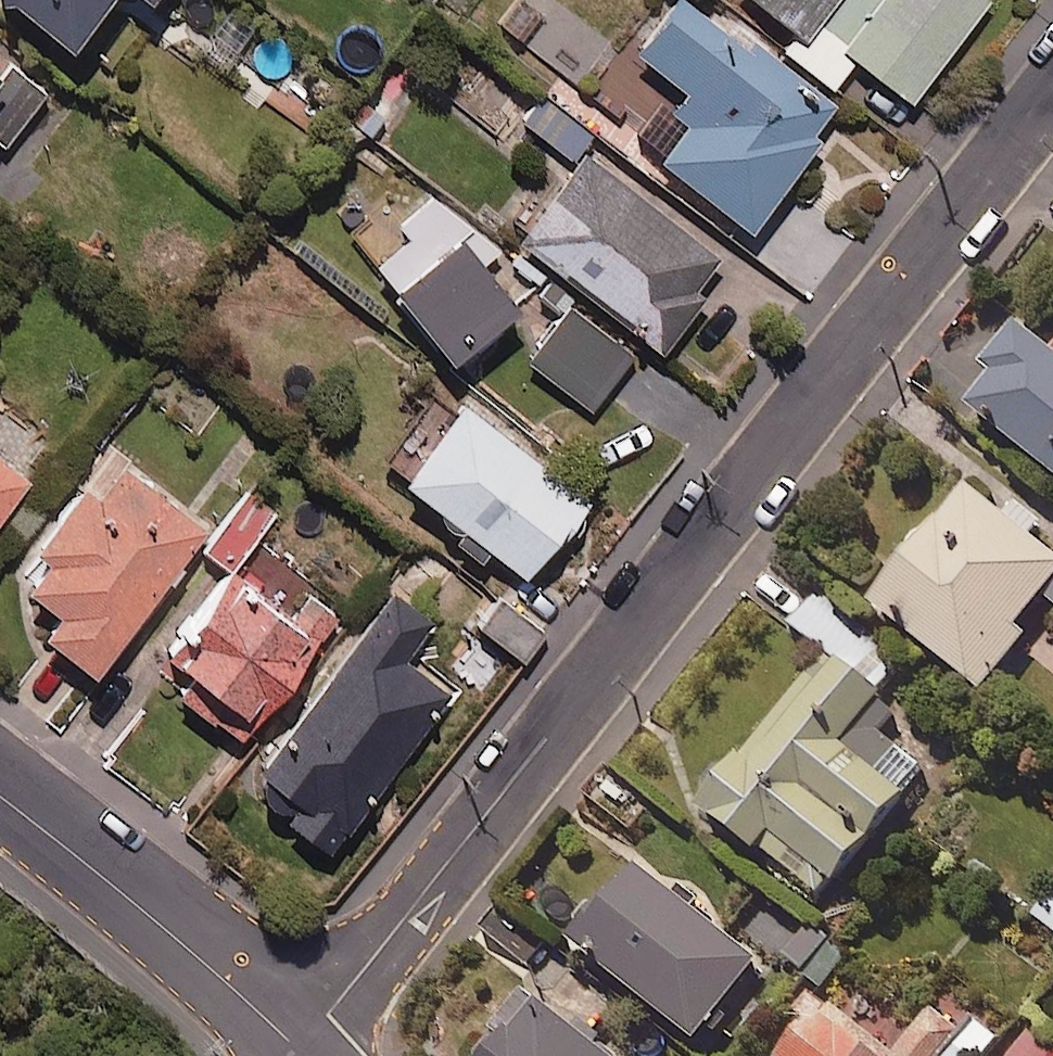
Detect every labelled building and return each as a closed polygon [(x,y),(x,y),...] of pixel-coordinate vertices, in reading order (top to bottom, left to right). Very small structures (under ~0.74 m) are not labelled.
[(66,33),(91,0),(22,0),(66,33)] [(746,220),(817,131),(811,127),(831,102),(702,0),(665,0),(633,42),(685,84),(670,104),(659,95),(631,130),(746,220)] [(803,30),(789,48),(830,81),(855,50),(907,92),(981,0),(765,0),(803,30)] [(5,144),(46,90),(0,55),(0,140),(5,144)] [(591,134),(554,106),(537,130),(574,157),(591,134)] [(724,264),(584,150),(518,231),(658,345),(724,264)] [(493,254),(434,178),(357,237),(448,354),(536,286),(504,245),(493,254)] [(632,353),(573,303),(529,356),(588,406),(632,353)] [(1018,320),(984,360),(996,370),(970,400),(1052,471),(1052,350),(1018,320)] [(399,469),(459,519),(451,529),(479,551),(487,541),(521,569),(583,494),(460,394),(399,469)] [(203,524),(110,447),(11,568),(56,605),(40,625),(88,664),(203,524)] [(24,475),(0,456),(0,505),(24,475)] [(985,459),(871,597),(981,688),(1027,632),(1016,623),(1042,591),(1052,600),(1052,515),(985,459)] [(230,566),(274,513),(247,491),(203,544),(219,558),(180,607),(196,620),(157,669),(236,733),(339,605),(271,550),(247,580),(230,566)] [(430,619),(389,585),(237,772),(282,808),(325,843),(447,693),(400,655),(430,619)] [(543,628),(497,590),(474,618),(520,655),(543,628)] [(899,665),(813,596),(792,621),(828,650),(749,748),(744,743),(700,796),(820,893),(922,767),(878,731),(895,710),(876,694),(899,665)] [(757,959),(628,858),(567,936),(696,1038),(757,959)] [(1034,913),(1052,929),(1052,890),(1034,913)] [(848,956),(812,924),(785,955),(821,987),(848,956)] [(947,987),(891,1055),(814,993),(791,1021),(803,1030),(782,1055),(986,1055),(1004,1033),(947,987)] [(529,988),(473,1055),(613,1055),(529,988)] [(1022,1038),(1008,1055),(1047,1055),(1022,1038)]
